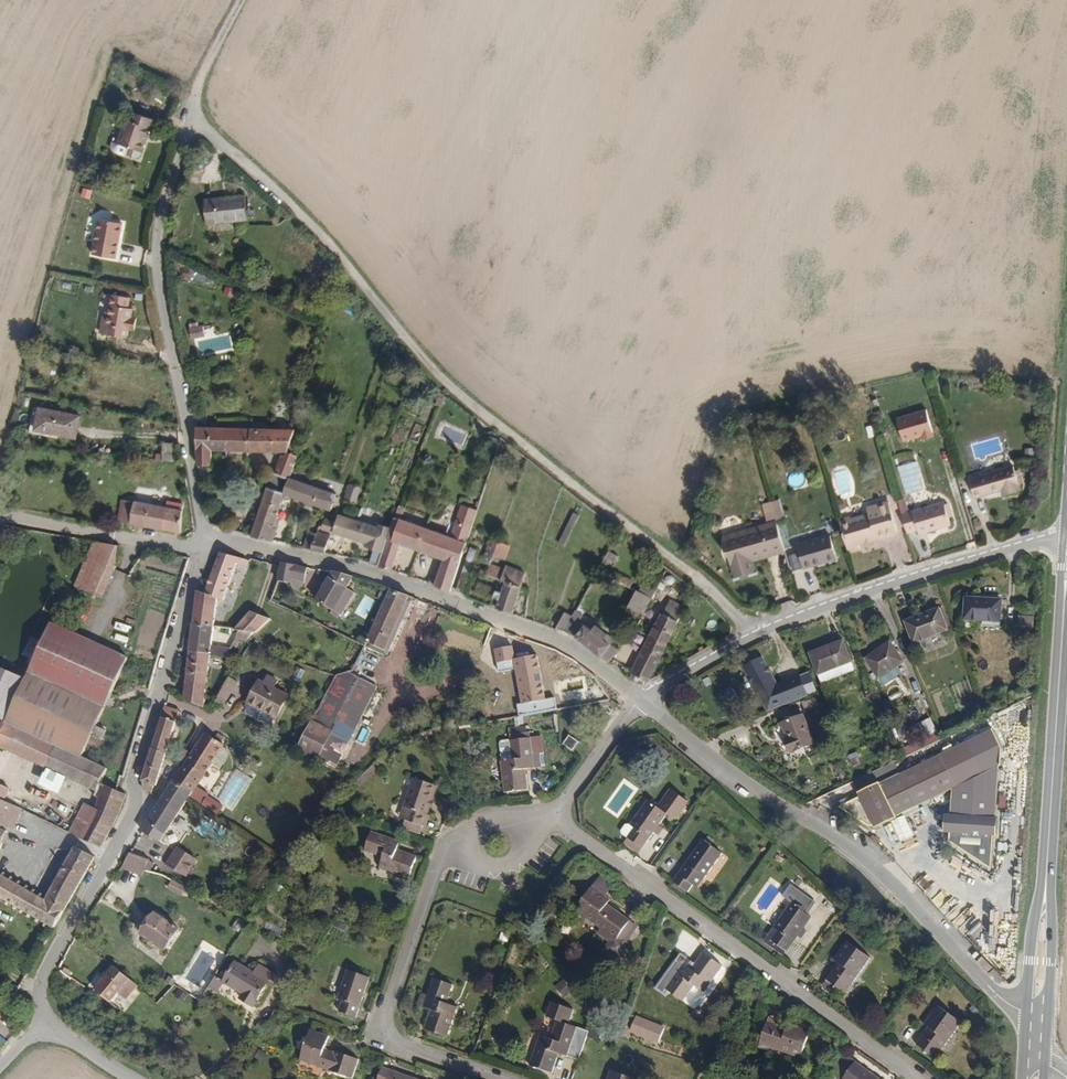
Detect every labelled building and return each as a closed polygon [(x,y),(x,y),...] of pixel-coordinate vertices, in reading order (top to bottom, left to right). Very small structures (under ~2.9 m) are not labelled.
[(130,143),(141,146),(148,123),(152,124),(155,115),(131,108),(129,117),(121,147),(127,149),(130,143)] [(114,146),(121,147),(129,117),(124,116),(118,139),(112,137),(111,140),(114,146)] [(82,188),(80,197),(89,199),(91,190),(82,188)] [(208,224),(248,220),(245,197),(206,201),(208,224)] [(85,250),(92,250),(102,216),(88,215),(85,250)] [(92,250),(108,251),(111,216),(102,216),(92,250)] [(131,305),(126,305),(127,294),(110,292),(107,313),(106,322),(101,321),(100,330),(128,333),(131,305)] [(190,341),(203,338),(201,329),(188,332),(190,341)] [(65,430),(81,433),(85,412),(42,404),(38,431),(64,435),(65,430)] [(906,444),(934,433),(924,407),(895,418),(906,444)] [(280,448),(294,453),(301,428),(294,417),(289,425),(280,448)] [(213,447),(280,448),(289,425),(281,425),(200,423),(198,439),(198,462),(212,462),(213,447)] [(868,438),(876,436),(874,424),(866,426),(868,438)] [(174,461),(175,442),(162,442),(161,451),(154,451),(154,460),(174,461)] [(272,468),(287,474),(294,453),(280,448),(272,468)] [(1005,488),(1017,485),(1010,461),(967,475),(972,493),(998,485),(1004,483),(1005,488)] [(281,492),(294,497),(301,480),(287,474),(272,468),(248,531),(275,538),(276,531),(272,530),(275,522),(270,519),(281,492)] [(330,511),(333,501),(335,496),(336,493),(301,480),(294,497),(302,500),(321,508),(330,511)] [(345,501),(356,505),(361,489),(351,484),(345,501)] [(160,508),(145,506),(147,492),(129,489),(128,496),(126,515),(126,519),(175,526),(177,506),(161,503),(160,508)] [(113,513),(126,515),(128,496),(115,494),(113,513)] [(766,517),(773,516),(779,514),(774,496),(761,499),(766,517)] [(876,534),(895,528),(886,496),(865,503),(866,508),(847,514),(848,516),(837,519),(845,547),(857,542),(856,538),(876,532),(876,534)] [(916,527),(948,517),(942,496),(898,508),(904,527),(915,523),(916,527)] [(843,498),(836,501),(840,510),(847,507),(843,498)] [(469,510),(476,514),(480,502),(473,500),(469,510)] [(569,516),(574,520),(580,506),(575,503),(569,516)] [(837,519),(848,516),(847,514),(847,510),(835,513),(837,519)] [(559,538),(565,541),(574,520),(569,516),(559,538)] [(746,551),(780,541),(773,516),(766,517),(740,525),(742,529),(720,536),(729,568),(749,563),(747,555),(746,551)] [(323,531),(371,546),(377,530),(357,523),(340,517),(338,522),(327,519),(323,531)] [(450,542),(465,547),(472,525),(457,520),(450,542)] [(435,582),(453,587),(465,547),(450,542),(396,524),(393,536),(387,553),(383,566),(400,571),(408,545),(444,557),(435,582)] [(720,536),(742,529),(740,525),(719,531),(720,536)] [(316,541),(310,540),(313,532),(307,530),(302,545),(314,548),(316,541)] [(799,563),(832,553),(826,531),(792,541),(799,563)] [(496,554),(507,559),(512,547),(506,544),(509,534),(504,532),(502,538),(496,554)] [(314,548),(327,553),(331,538),(318,534),(316,541),(314,548)] [(487,551),(496,554),(502,538),(496,535),(495,539),(492,538),(487,551)] [(746,551),(747,555),(781,546),(780,541),(746,551)] [(74,585),(96,593),(115,546),(91,542),(74,585)] [(598,565),(604,568),(610,555),(614,557),(617,549),(607,544),(598,565)] [(464,562),(472,565),(478,548),(470,545),(464,562)] [(216,597),(219,597),(239,553),(218,548),(199,593),(192,591),(189,623),(212,630),(216,597)] [(371,563),(383,566),(387,553),(375,549),(371,563)] [(485,559),(494,562),(496,554),(487,551),(485,559)] [(505,576),(522,582),(526,569),(506,561),(504,566),(494,562),(491,572),(505,576)] [(462,569),(470,572),(472,565),(464,562),(462,569)] [(293,586),(300,587),(306,568),(282,563),(277,581),(293,586)] [(626,578),(628,573),(610,564),(608,569),(626,578)] [(470,572),(462,569),(457,582),(469,587),(474,574),(470,572)] [(314,601),(329,612),(330,609),(334,612),(338,611),(347,599),(346,596),(342,593),(352,577),(332,573),(314,601)] [(626,578),(636,583),(638,578),(628,573),(626,578)] [(492,600),(515,608),(522,582),(505,576),(501,589),(496,588),(492,600)] [(651,590),(655,584),(644,578),(642,580),(638,578),(636,583),(651,590)] [(477,587),(484,589),(487,583),(480,580),(477,587)] [(484,589),(491,592),(494,586),(487,583),(484,589)] [(625,606),(641,613),(651,590),(636,583),(625,606)] [(366,636),(382,645),(406,596),(391,591),(366,636)] [(970,614),(1005,615),(1006,595),(971,594),(970,614)] [(382,645),(384,646),(410,597),(406,596),(382,645)] [(684,607),(685,604),(673,598),(672,601),(684,607)] [(548,615),(567,626),(575,610),(554,600),(548,615)] [(642,681),(650,676),(684,607),(672,601),(671,603),(666,601),(657,621),(650,618),(646,625),(652,629),(630,675),(642,681)] [(611,636),(613,631),(596,619),(593,625),(582,616),(585,609),(578,605),(575,610),(567,626),(603,654),(611,636)] [(914,639),(946,626),(940,605),(907,618),(914,639)] [(239,639),(253,634),(259,620),(241,613),(232,637),(239,639)] [(226,650),(211,645),(212,630),(189,623),(187,636),(181,634),(179,647),(186,650),(208,656),(222,660),(226,650)] [(85,758),(126,657),(49,624),(27,680),(0,670),(0,745),(8,725),(85,758)] [(384,646),(382,645),(366,636),(364,639),(382,649),(384,646)] [(603,654),(612,661),(621,642),(611,636),(603,654)] [(818,679),(853,666),(842,637),(808,651),(818,679)] [(867,655),(879,675),(904,659),(892,639),(867,655)] [(181,694),(203,704),(208,656),(186,650),(181,694)] [(411,661),(423,667),(427,661),(415,654),(411,661)] [(760,697),(778,686),(760,654),(743,665),(760,697)] [(298,751),(332,768),(371,686),(345,674),(334,676),(298,751)] [(276,720),(286,698),(272,690),(275,683),(263,677),(260,685),(255,682),(240,713),(269,727),(272,718),(276,720)] [(217,689),(225,696),(232,684),(225,678),(217,689)] [(209,701),(217,707),(225,696),(217,689),(209,701)] [(145,795),(157,799),(178,710),(162,706),(144,784),(145,795)] [(790,749),(812,741),(802,713),(783,720),(789,737),(786,738),(790,749)] [(931,717),(905,728),(912,743),(901,747),(905,756),(941,740),(931,717)] [(172,782),(189,792),(212,754),(220,742),(223,736),(224,735),(220,733),(223,728),(217,723),(213,728),(209,726),(203,730),(172,782)] [(85,758),(8,725),(0,745),(0,749),(90,785),(87,791),(103,798),(98,809),(87,804),(71,829),(101,845),(124,793),(114,788),(102,783),(108,767),(85,758)] [(997,763),(998,746),(989,727),(902,770),(896,758),(892,759),(850,780),(857,795),(835,805),(866,824),(870,822),(872,826),(893,815),(893,814),(918,804),(950,790),(946,816),(941,815),(938,832),(944,833),(942,842),(986,866),(988,833),(992,833),(993,816),(992,815),(995,764),(997,763)] [(498,790),(522,787),(519,766),(535,764),(533,749),(526,750),(523,728),(522,728),(504,730),(503,731),(504,737),(496,738),(493,741),(495,758),(494,758),(498,790)] [(897,742),(907,739),(904,728),(894,731),(897,742)] [(561,742),(572,749),(577,739),(568,732),(561,742)] [(223,736),(220,742),(212,754),(223,760),(225,756),(224,755),(230,746),(227,739),(223,736)] [(858,752),(849,754),(851,766),(860,764),(858,752)] [(361,787),(378,770),(373,764),(355,781),(361,787)] [(396,819),(412,827),(430,789),(408,778),(395,806),(400,809),(396,819)] [(173,820),(184,802),(186,798),(189,792),(172,782),(158,806),(150,819),(167,829),(173,820)] [(216,814),(219,807),(204,798),(201,804),(216,814)] [(19,810),(0,801),(0,840),(6,827),(11,830),(19,810)] [(634,837),(646,848),(675,817),(657,802),(638,824),(635,823),(628,832),(634,837)] [(167,829),(150,819),(142,831),(159,842),(167,829)] [(376,872),(404,881),(412,858),(393,852),(396,844),(367,834),(361,853),(380,861),(376,872)] [(695,883),(699,886),(724,852),(723,851),(725,847),(710,836),(707,841),(705,840),(676,881),(689,891),(695,883)] [(642,853),(646,848),(634,837),(630,842),(642,853)] [(48,895),(68,906),(96,855),(76,845),(48,895)] [(197,862),(177,849),(166,867),(186,879),(197,862)] [(129,854),(120,868),(138,879),(143,870),(145,864),(129,854)] [(48,895),(0,869),(0,895),(57,926),(68,906),(48,895)] [(169,891),(173,882),(161,875),(157,884),(169,891)] [(816,914),(812,911),(820,898),(797,882),(789,895),(797,901),(780,925),(784,929),(777,938),(790,949),(816,914)] [(621,927),(626,919),(605,903),(607,899),(588,886),(573,908),(614,938),(621,927)] [(947,913),(958,903),(952,897),(942,907),(947,913)] [(650,917),(656,920),(660,908),(656,906),(653,908),(650,917)] [(168,948),(178,928),(155,914),(151,921),(149,920),(142,935),(145,936),(143,940),(152,946),(154,941),(168,948)] [(231,928),(239,932),(244,921),(237,917),(231,928)] [(621,927),(629,932),(634,924),(626,919),(621,927)] [(676,948),(694,954),(698,942),(680,936),(676,948)] [(787,952),(790,949),(777,938),(774,942),(787,952)] [(844,989),(850,994),(876,963),(854,943),(842,960),(845,963),(832,980),(844,989)] [(695,985),(704,991),(722,965),(703,951),(694,963),(679,952),(654,987),(664,994),(667,990),(684,1002),(695,985)] [(95,992),(112,1004),(130,977),(112,965),(95,992)] [(237,1002),(249,1009),(264,985),(251,978),(230,966),(219,986),(239,997),(237,1002)] [(264,985),(268,978),(255,970),(251,978),(264,985)] [(332,1012),(350,1018),(363,978),(342,971),(332,999),(336,1000),(332,1012)] [(420,1028),(442,1036),(452,1006),(441,1001),(446,984),(429,977),(418,1006),(426,1009),(420,1028)] [(565,997),(572,990),(562,979),(554,986),(565,997)] [(202,992),(212,998),(218,986),(208,980),(208,982),(202,992)] [(840,995),(844,989),(832,980),(828,985),(840,995)] [(82,1012),(100,1023),(112,1004),(95,992),(93,995),(82,1012)] [(574,1060),(585,1030),(566,1024),(569,1011),(547,1001),(526,1065),(547,1072),(555,1053),(574,1060)] [(921,1044),(938,1060),(967,1028),(946,1007),(933,1023),(936,1027),(921,1044)] [(760,1043),(800,1056),(809,1028),(787,1021),(785,1026),(767,1019),(765,1024),(760,1041),(760,1043)] [(631,1034),(648,1040),(653,1027),(635,1020),(631,1034)] [(752,1038),(760,1041),(765,1024),(757,1020),(752,1038)] [(648,1040),(658,1044),(663,1031),(653,1027),(648,1040)] [(328,1055),(320,1051),(323,1039),(304,1032),(295,1062),(346,1078),(352,1060),(329,1052),(328,1055)] [(258,1050),(254,1058),(263,1063),(268,1055),(258,1050)] [(840,1078),(841,1078),(854,1059),(846,1054),(833,1074),(840,1078)] [(854,1059),(841,1078),(881,1078),(854,1059)] [(376,1069),(373,1078),(404,1078),(376,1069)] [(637,1078),(609,1069),(606,1078),(636,1078),(637,1078)]
